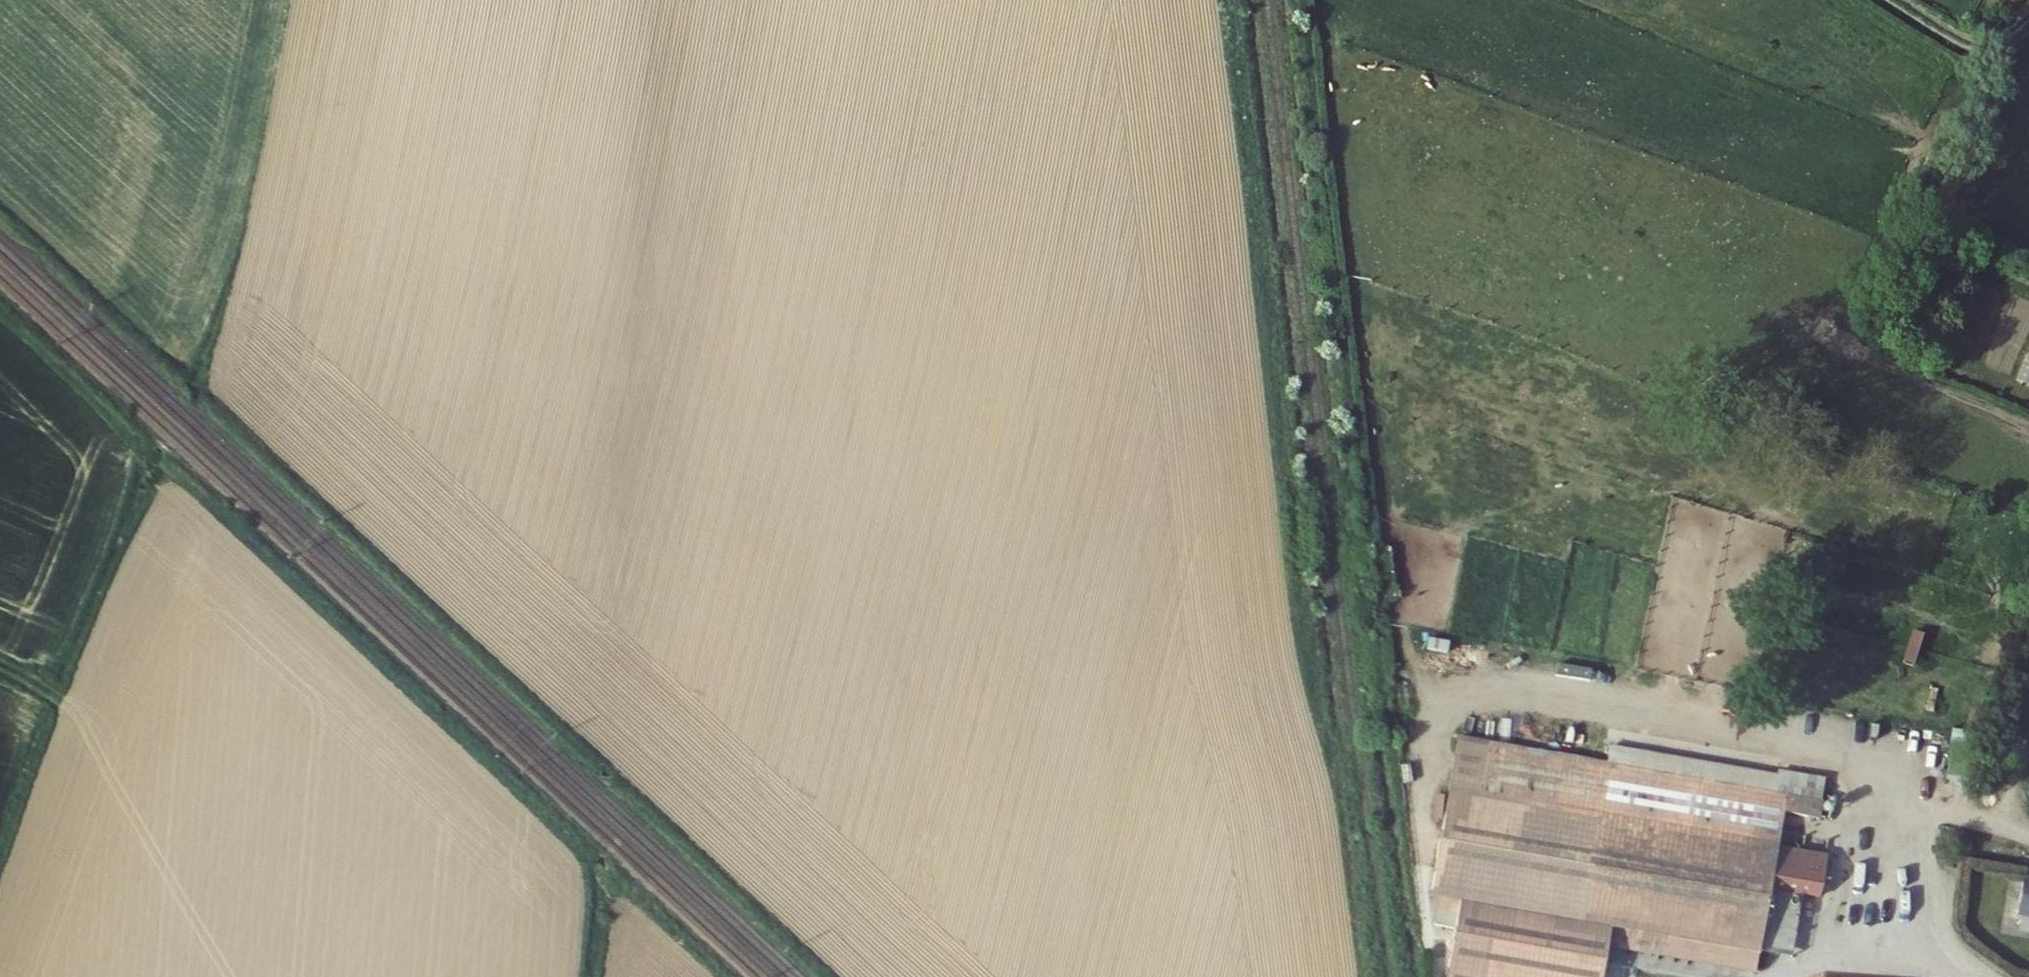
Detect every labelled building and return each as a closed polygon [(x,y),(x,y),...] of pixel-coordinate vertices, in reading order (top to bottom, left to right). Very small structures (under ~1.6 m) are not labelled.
[(1914,666),(1924,636),(1913,632),(1903,662),(1914,666)] [(1474,741),(1445,894),(1475,899),(1460,976),(1621,976),(1621,975),(1626,949),(1771,976),(1775,957),(1786,893),(1820,899),(1836,902),(1843,863),(1794,854),(1800,818),(1835,824),(1838,808),(1474,741)] [(1820,899),(1786,893),(1775,957),(1808,963),(1820,899)]
